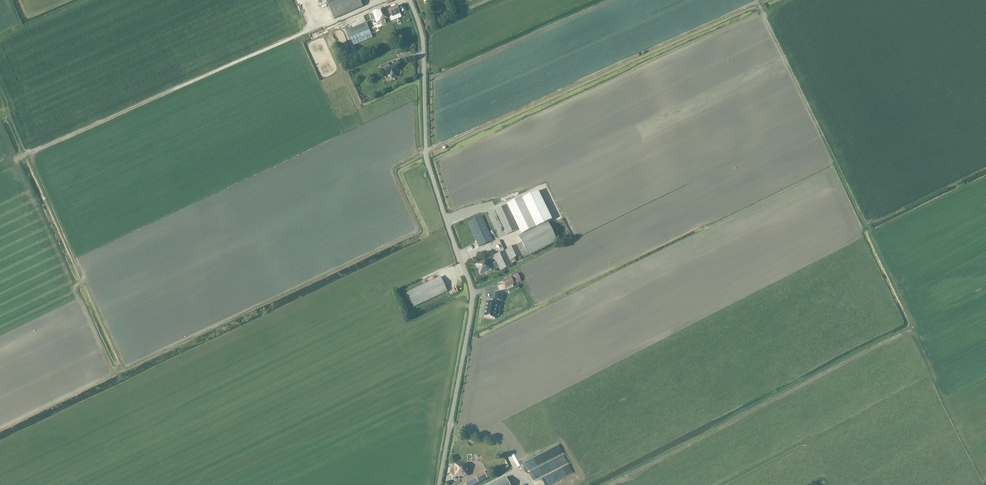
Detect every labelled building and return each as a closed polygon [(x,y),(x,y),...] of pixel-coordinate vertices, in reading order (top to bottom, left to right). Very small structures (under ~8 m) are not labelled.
[(334,19),(363,7),(361,2),(365,0),(326,0),(334,19)] [(389,9),(387,10),(390,17),(393,16),(393,17),(400,14),(398,7),(397,6),(389,9)] [(383,8),(372,12),(377,23),(380,21),(384,20),(389,18),(390,18),(390,17),(387,10),(384,11),(383,8)] [(350,30),(347,31),(350,36),(360,32),(360,33),(350,37),(353,46),(373,38),(367,23),(359,26),(354,28),(350,30)] [(353,59),(359,57),(356,48),(350,51),(353,59)] [(388,63),(380,67),(381,71),(385,69),(387,76),(391,74),(393,78),(397,77),(395,72),(398,71),(395,64),(390,67),(388,63)] [(522,199),(508,206),(522,235),(548,222),(552,220),(538,191),(522,199)] [(507,235),(518,230),(507,205),(496,210),(507,235)] [(479,247),(506,235),(495,210),(468,222),(479,247)] [(522,242),(517,245),(522,255),(523,258),(528,255),(528,256),(557,242),(548,222),(522,235),(519,236),(522,242)] [(517,245),(505,251),(510,261),(515,258),(518,257),(522,255),(517,245)] [(505,251),(493,256),(496,262),(499,268),(501,271),(512,266),(513,265),(512,264),(516,262),(515,258),(510,261),(505,251)] [(486,274),(492,271),(488,262),(487,262),(486,259),(475,265),(480,274),(485,272),(486,274)] [(512,285),(517,283),(521,281),(518,273),(502,280),(506,288),(507,288),(512,285)] [(447,292),(441,277),(407,293),(414,307),(447,292)] [(518,285),(513,287),(508,290),(509,293),(520,288),(518,285)] [(499,302),(499,300),(503,301),(505,292),(498,291),(496,300),(497,300),(497,302),(489,300),(486,316),(497,318),(497,314),(500,315),(501,311),(498,310),(499,302)] [(545,458),(556,452),(554,447),(536,456),(537,459),(536,460),(537,462),(545,458)] [(566,477),(561,466),(563,465),(560,458),(523,474),(527,483),(541,477),(544,484),(546,484),(566,477)] [(467,463),(454,463),(455,477),(464,476),(468,476),(468,463),(467,463)] [(484,472),(475,476),(476,478),(478,483),(487,478),(490,477),(487,471),(484,472)] [(506,477),(490,484),(510,484),(506,477)]
